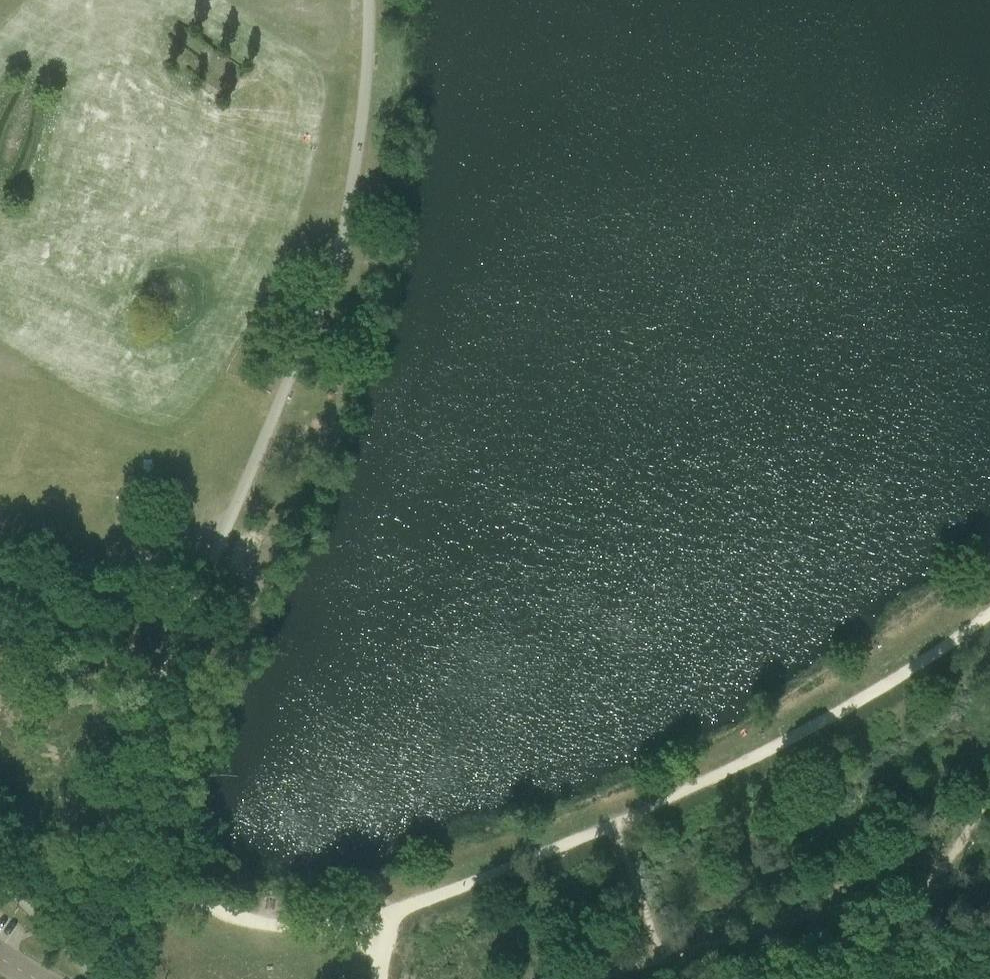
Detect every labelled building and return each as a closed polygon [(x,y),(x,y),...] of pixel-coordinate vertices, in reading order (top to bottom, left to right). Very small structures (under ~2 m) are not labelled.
[(8,707),(0,670),(0,708),(8,707)]
